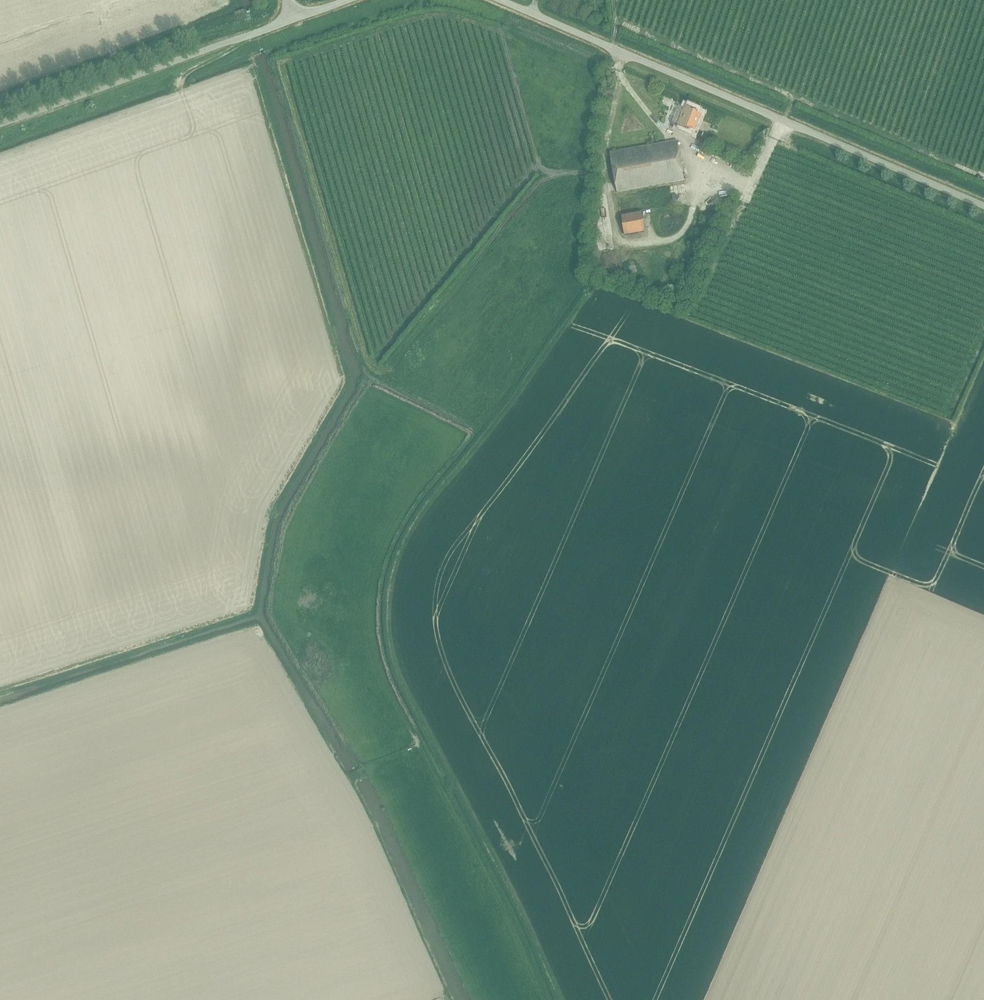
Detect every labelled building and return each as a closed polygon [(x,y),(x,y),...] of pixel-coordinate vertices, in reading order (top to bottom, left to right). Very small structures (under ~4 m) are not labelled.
[(693,135),(701,113),(685,107),(684,109),(674,105),(672,109),(676,111),(670,125),(677,127),(676,128),(693,135)] [(617,193),(684,181),(677,141),(610,153),(617,193)] [(624,235),(644,232),(641,213),(621,216),(624,235)]
